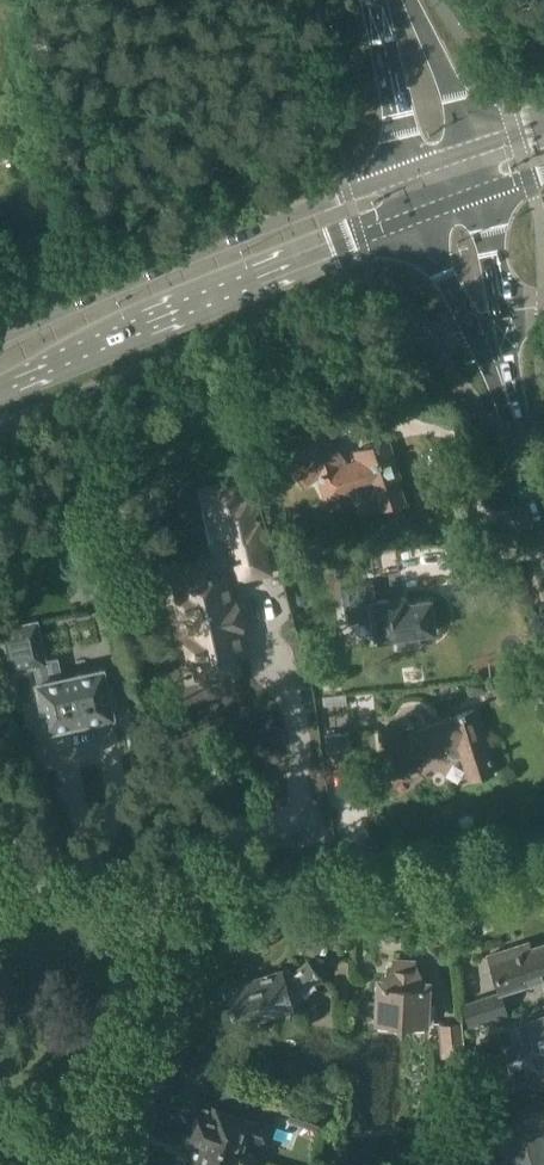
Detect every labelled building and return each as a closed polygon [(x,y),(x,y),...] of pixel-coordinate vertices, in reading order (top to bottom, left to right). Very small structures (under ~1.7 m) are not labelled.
[(303,460),(291,468),(304,487),(318,479),(325,502),(328,501),(352,493),(359,514),(377,508),(405,499),(397,477),(400,476),(389,442),(355,452),(358,461),(346,465),(346,463),(333,442),(333,441),(303,460)] [(243,499),(215,505),(221,533),(228,531),(239,579),(253,576),(270,572),(250,497),(243,499)] [(204,586),(180,592),(194,661),(243,651),(238,628),(242,627),(241,619),(237,620),(235,612),(239,611),(237,603),(232,604),(226,576),(203,581),(204,586)] [(374,582),(342,586),(344,605),(368,602),(374,640),(396,637),(398,648),(421,644),(419,633),(435,631),(431,600),(406,603),(405,596),(376,601),(374,582)] [(49,730),(114,715),(104,667),(63,676),(59,656),(47,659),(38,620),(0,628),(0,663),(2,672),(35,665),(49,730)] [(456,757),(458,757),(463,756),(470,781),(493,774),(473,709),(449,716),(450,719),(416,730),(414,725),(406,727),(406,725),(405,726),(405,724),(379,727),(379,728),(384,778),(409,776),(408,760),(446,748),(447,750),(447,751),(448,753),(450,754),(452,756),(454,756),(456,757)] [(353,762),(351,731),(326,733),(328,764),(353,762)] [(521,943),(488,954),(501,992),(543,978),(543,943),(523,950),(521,943)] [(242,983),(241,979),(223,985),(236,1023),(294,1004),(293,1002),(322,979),(307,960),(292,972),(290,967),(242,983)] [(378,1023),(378,1027),(398,1028),(401,1031),(404,1028),(424,1029),(424,1025),(426,1025),(428,987),(421,986),(421,974),(414,973),(415,961),(393,960),(393,972),(386,972),(385,984),(378,984),(376,1023),(378,1023)] [(503,1018),(495,992),(462,1003),(471,1029),(503,1018)] [(508,1055),(515,1054),(516,1057),(543,1048),(543,1015),(529,1020),(535,1038),(515,1045),(516,1048),(507,1051),(508,1055)] [(463,1055),(461,1022),(439,1023),(441,1056),(463,1055)] [(525,1063),(531,1083),(539,1088),(543,1086),(543,1048),(516,1057),(515,1054),(508,1055),(512,1067),(525,1063)] [(257,1121),(197,1100),(186,1131),(255,1155),(255,1153),(247,1151),(251,1141),(270,1148),(278,1125),(258,1118),(257,1121)] [(323,1113),(294,1103),(288,1121),(317,1130),(323,1113)] [(485,1111),(472,1115),(475,1127),(488,1124),(485,1111)] [(195,1138),(186,1164),(251,1164),(255,1155),(186,1131),(185,1134),(195,1138)] [(519,1164),(543,1164),(543,1137),(542,1132),(512,1141),(519,1164)]
